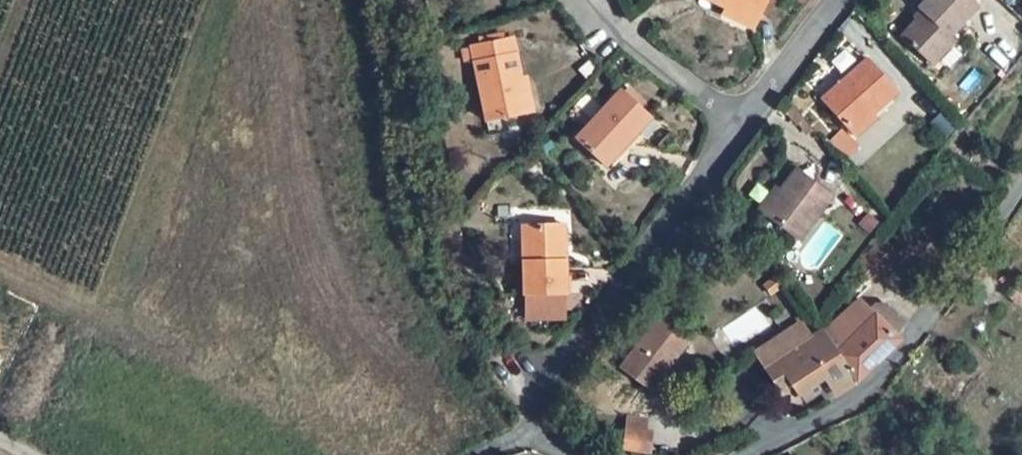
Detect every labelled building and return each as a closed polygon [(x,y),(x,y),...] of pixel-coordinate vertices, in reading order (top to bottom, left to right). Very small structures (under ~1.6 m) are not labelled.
[(726,6),(723,13),(753,27),(767,0),(713,0),(726,6)] [(972,0),(926,0),(919,8),(924,12),(902,35),(933,64),(955,40),(950,36),(978,5),(972,0)] [(475,59),(487,120),(506,116),(528,112),(521,77),(514,37),(473,45),(473,46),(464,48),(464,49),(466,61),(475,59)] [(868,59),(823,99),(852,131),(872,113),(896,91),(868,59)] [(526,76),(521,77),(528,112),(533,111),(526,76)] [(644,101),(629,87),(626,92),(641,106),(644,101)] [(626,92),(622,88),(576,138),(606,165),(610,161),(628,142),(652,116),(641,106),(626,92)] [(872,113),(852,131),(857,136),(877,119),(872,113)] [(506,116),(487,120),(490,134),(509,131),(506,116)] [(633,146),(628,142),(610,161),(615,165),(633,146)] [(831,196),(797,170),(781,191),(765,212),(800,237),(831,196)] [(761,208),(765,212),(781,191),(776,188),(761,208)] [(561,224),(523,225),(524,294),(527,294),(562,293),(566,293),(566,259),(562,260),(561,224)] [(563,318),(562,293),(527,294),(527,319),(563,318)] [(824,332),(823,333),(856,380),(857,380),(899,339),(897,337),(877,315),(860,300),(824,332)] [(907,323),(889,305),(877,315),(897,337),(907,323)] [(690,337),(662,315),(622,367),(650,388),(690,337)] [(811,336),(801,321),(756,351),(766,366),(811,336)] [(823,333),(821,329),(811,336),(766,366),(782,392),(793,385),(798,392),(802,390),(825,376),(829,381),(837,393),(855,381),(856,380),(823,333)] [(825,376),(802,390),(806,396),(829,381),(825,376)] [(626,447),(649,451),(652,432),(645,430),(646,418),(630,416),(626,447)]
